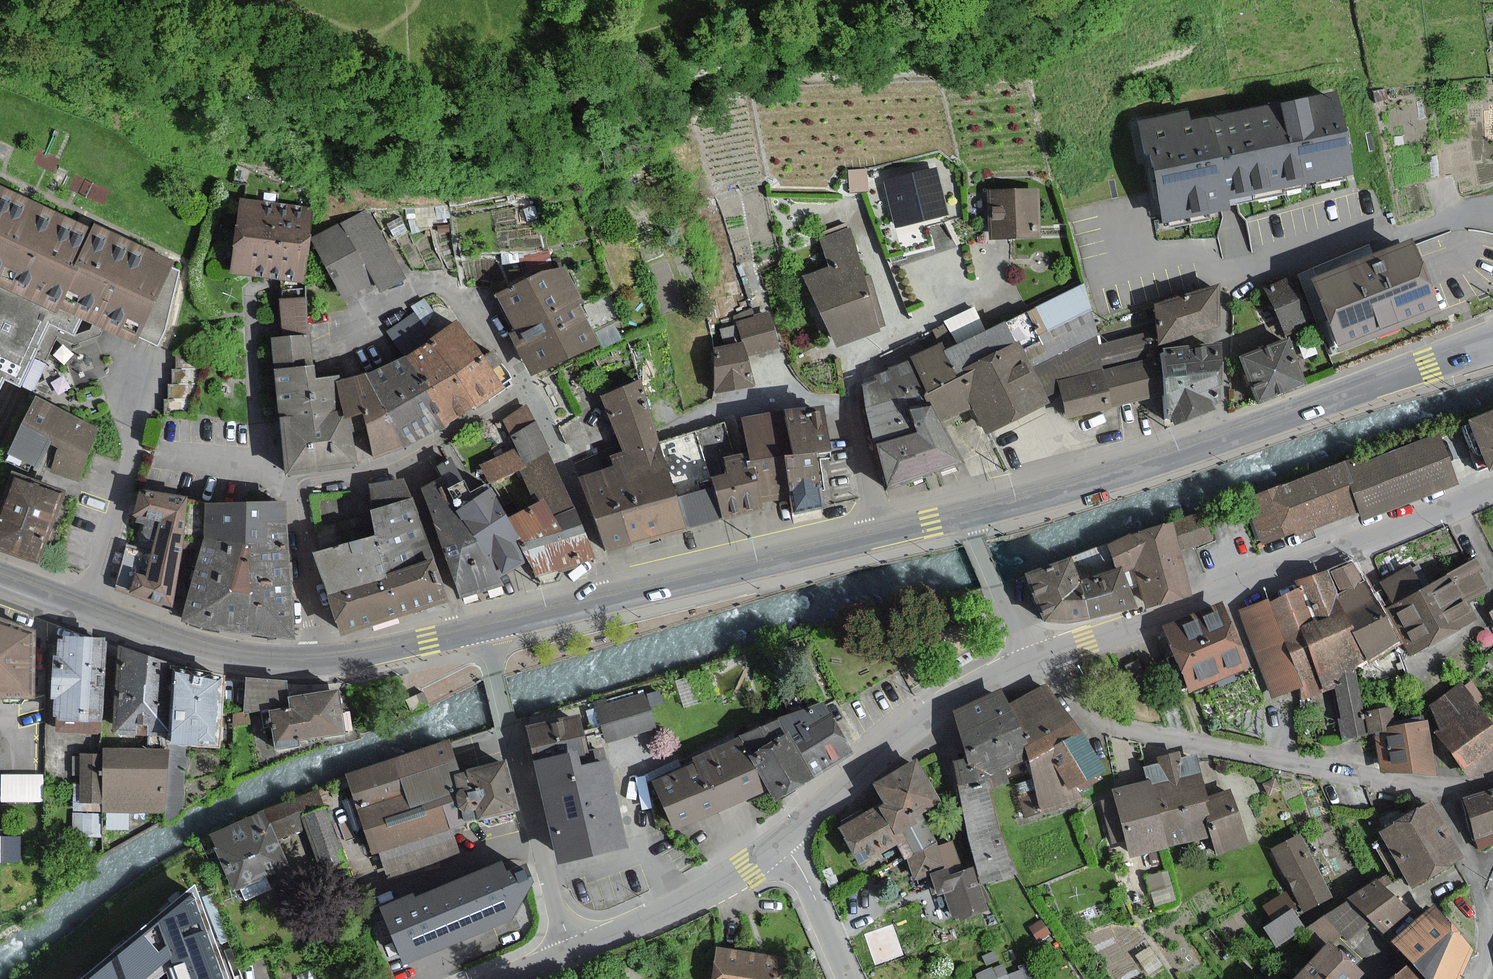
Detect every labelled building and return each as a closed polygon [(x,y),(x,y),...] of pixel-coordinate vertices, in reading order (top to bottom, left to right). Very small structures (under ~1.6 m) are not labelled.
[(1219,117),(1236,197),(1349,174),(1333,98),(1332,94),(1219,117)] [(1184,114),(1140,123),(1154,192),(1161,222),(1224,209),(1223,200),(1236,197),(1219,117),(1186,124),(1184,114)] [(885,181),(896,226),(946,214),(935,169),(885,181)] [(0,188),(0,285),(57,312),(59,306),(104,327),(134,341),(171,262),(94,225),(91,231),(0,188)] [(1015,239),(1037,239),(1037,225),(1037,190),(988,190),(988,239),(1015,239)] [(302,281),(311,209),(298,207),(241,200),(235,242),(231,272),(262,276),(276,278),(279,278),(301,281),(302,281)] [(361,214),(316,239),(331,264),(336,273),(348,295),(381,277),(388,289),(406,279),(388,245),(368,210),(361,214)] [(807,276),(832,343),(883,325),(847,229),(819,239),(829,267),(807,276)] [(1324,325),(1335,352),(1436,314),(1411,248),(1408,240),(1307,279),(1320,313),(1324,325)] [(564,265),(505,295),(523,330),(516,334),(531,363),(536,373),(597,342),(578,304),(583,302),(564,265)] [(279,278),(276,278),(284,338),(308,335),(301,281),(279,278)] [(1309,325),(1291,278),(1265,289),(1284,335),(1309,325)] [(3,380),(19,387),(34,357),(44,362),(57,336),(74,344),(100,335),(104,327),(59,306),(57,312),(0,285),(0,387),(3,380)] [(1101,371),(1108,370),(1160,358),(1159,351),(1157,344),(1155,331),(1102,344),(1092,316),(1083,285),(941,349),(941,348),(911,361),(921,385),(926,395),(930,406),(938,424),(973,409),(982,430),(1029,410),(1046,403),(1063,396),(1060,379),(1098,372),(1101,371)] [(1216,285),(1152,305),(1155,331),(1157,344),(1217,326),(1216,285)] [(389,331),(396,343),(405,357),(429,341),(428,340),(430,339),(423,327),(415,315),(389,331)] [(769,316),(738,323),(743,343),(746,355),(776,348),(769,316)] [(428,340),(429,341),(471,407),(473,409),(480,405),(491,398),(502,390),(488,368),(480,355),(458,321),(436,335),(430,339),(428,340)] [(271,340),(275,370),(312,365),(308,335),(284,338),(276,339),(271,340)] [(462,413),(471,407),(429,341),(409,354),(406,356),(427,390),(424,392),(444,424),(452,419),(462,413)] [(1286,342),(1240,358),(1256,401),(1302,384),(1286,342)] [(721,391),(752,384),(746,355),(743,343),(727,346),(711,350),(714,363),(721,391)] [(1159,351),(1160,358),(1163,394),(1175,424),(1211,409),(1210,405),(1218,402),(1217,344),(1159,351)] [(199,354),(175,354),(176,367),(197,367),(199,367),(199,354)] [(424,392),(427,390),(406,356),(405,357),(366,374),(403,447),(423,436),(444,424),(424,392)] [(1108,370),(1115,406),(1163,394),(1160,358),(1108,370)] [(926,395),(921,385),(911,361),(901,365),(897,367),(860,383),(868,403),(875,420),(905,407),(909,415),(930,406),(926,395)] [(312,365),(275,370),(282,417),(348,409),(340,383),(338,377),(316,379),(314,365),(312,365)] [(197,382),(197,367),(176,367),(172,367),(172,382),(194,382),(197,382)] [(1101,371),(1109,407),(1115,406),(1108,370),(1101,371)] [(1068,415),(1109,407),(1101,371),(1098,372),(1060,379),(1063,396),(1068,415)] [(366,374),(340,383),(348,409),(349,418),(365,413),(368,427),(375,456),(384,453),(403,447),(366,374)] [(607,407),(623,446),(625,452),(660,438),(658,433),(639,381),(603,396),(607,407)] [(194,398),(194,382),(172,382),(168,382),(168,398),(191,398),(194,398)] [(164,398),(164,413),(192,413),(191,398),(168,398),(164,398)] [(52,470),(77,481),(99,429),(32,401),(9,454),(10,454),(7,460),(28,469),(30,463),(39,467),(49,444),(61,449),(52,470)] [(938,424),(930,406),(909,415),(911,422),(915,430),(875,447),(893,487),(954,460),(938,424)] [(527,467),(549,457),(526,407),(504,417),(527,467)] [(781,412),(788,441),(791,455),(781,457),(790,495),(794,511),(823,504),(817,462),(816,453),(830,451),(824,407),(790,410),(781,412)] [(915,430),(911,422),(909,415),(905,407),(875,420),(866,424),(875,447),(915,430)] [(289,472),(355,463),(349,418),(348,409),(282,417),(283,427),(289,472)] [(1492,466),(1492,410),(1465,422),(1485,469),(1492,466)] [(733,472),(712,477),(722,519),(750,512),(756,510),(762,509),(761,503),(775,499),(790,495),(781,457),(791,455),(788,441),(781,412),(743,419),(745,429),(749,451),(740,453),(731,455),(728,455),(733,472)] [(733,472),(728,455),(731,455),(725,429),(723,423),(660,438),(683,529),(722,519),(712,477),(733,472)] [(1435,434),(1356,463),(1353,455),(1242,497),(1258,542),(1352,507),(1356,519),(1453,483),(1435,434)] [(635,540),(683,529),(660,438),(625,452),(619,454),(613,456),(616,465),(635,540)] [(502,571),(527,557),(506,520),(488,488),(475,495),(464,476),(461,478),(449,457),(435,465),(442,476),(498,574),(502,571)] [(520,470),(535,502),(543,520),(572,507),(549,457),(527,467),(520,470)] [(589,496),(605,548),(635,540),(616,465),(593,472),(581,476),(589,496)] [(0,513),(0,548),(39,562),(63,493),(13,475),(0,513)] [(498,574),(442,476),(419,488),(445,558),(460,597),(503,583),(498,574)] [(369,485),(377,534),(389,571),(434,557),(402,479),(369,485)] [(130,595),(171,605),(180,548),(188,499),(143,490),(141,490),(135,514),(161,520),(153,552),(147,575),(136,572),(130,595)] [(204,499),(188,499),(180,548),(200,550),(203,539),(204,499)] [(287,524),(286,502),(284,502),(242,500),(204,499),(203,539),(268,544),(267,523),(287,524)] [(541,576),(588,559),(572,507),(543,520),(535,502),(506,520),(527,557),(536,577),(536,578),(541,576)] [(1206,513),(1169,523),(1168,521),(1107,543),(1113,560),(1133,555),(1147,603),(1193,590),(1181,549),(1214,539),(1206,513)] [(247,627),(295,634),(287,524),(267,523),(268,544),(203,539),(200,550),(188,619),(247,627)] [(384,573),(389,571),(377,534),(320,553),(333,590),(334,595),(386,578),(384,573)] [(136,572),(147,575),(153,552),(127,546),(121,569),(136,572)] [(384,573),(386,578),(334,595),(346,632),(448,599),(434,557),(389,571),(384,573)] [(1090,620),(1079,582),(1073,559),(1024,574),(1042,623),(1064,625),(1090,620)] [(1389,603),(1384,605),(1387,612),(1401,645),(1405,654),(1469,627),(1459,604),(1481,595),(1469,565),(1418,587),(1410,568),(1380,580),(1389,603)] [(1355,566),(1349,569),(1331,576),(1345,609),(1354,630),(1352,631),(1364,661),(1401,645),(1387,612),(1377,616),(1355,566)] [(1094,619),(1133,608),(1122,570),(1079,582),(1090,620),(1094,619)] [(1354,630),(1345,609),(1331,576),(1323,580),(1321,573),(1298,583),(1301,589),(1269,602),(1267,599),(1241,610),(1276,693),(1302,682),(1309,696),(1328,688),(1336,685),(1342,736),(1366,734),(1364,713),(1357,679),(1355,667),(1364,661),(1352,631),(1354,630)] [(1492,620),(1492,602),(1484,608),(1492,620)] [(1220,606),(1164,629),(1175,658),(1180,669),(1189,692),(1245,669),(1220,606)] [(6,622),(0,620),(0,695),(5,695),(12,696),(34,696),(36,631),(6,622)] [(107,639),(59,637),(58,657),(54,657),(53,681),(52,697),(57,697),(55,720),(102,722),(107,639)] [(170,734),(170,744),(168,751),(165,800),(164,813),(167,815),(179,816),(180,806),(183,746),(220,748),(225,675),(182,673),(175,672),(170,734)] [(244,679),(244,715),(270,712),(288,709),(287,697),(286,682),(244,679)] [(1492,770),(1492,769),(1492,725),(1463,683),(1427,709),(1440,727),(1434,731),(1468,778),(1487,764),(1492,770)] [(1008,709),(1021,759),(1031,761),(1034,781),(1019,786),(1028,816),(1043,811),(1082,799),(1080,787),(1099,775),(1097,772),(1100,770),(1076,732),(1067,717),(1047,685),(1008,709)] [(287,697),(288,709),(270,712),(274,752),(348,735),(338,690),(287,697)] [(649,695),(598,706),(605,738),(656,727),(649,695)] [(984,880),(1011,873),(988,787),(1008,782),(1004,764),(1021,759),(1008,709),(1004,696),(986,704),(960,714),(964,731),(971,756),(952,762),(955,771),(959,787),(975,845),(984,880)] [(1391,710),(1364,713),(1366,734),(1374,733),(1379,773),(1434,766),(1428,723),(1394,728),(1391,710)] [(798,734),(791,738),(812,775),(851,754),(848,747),(830,716),(798,734)] [(569,717),(527,726),(554,861),(624,847),(611,779),(607,761),(593,764),(579,766),(569,717)] [(791,738),(788,732),(780,718),(738,736),(748,754),(765,786),(772,797),(812,775),(791,738)] [(682,831),(765,786),(748,754),(738,736),(698,758),(698,759),(655,783),(682,831)] [(455,763),(448,740),(347,772),(371,852),(378,850),(386,876),(458,854),(450,828),(463,824),(462,823),(476,818),(473,809),(464,812),(459,809),(455,795),(459,790),(454,775),(459,774),(458,773),(455,763)] [(164,813),(165,800),(168,751),(104,749),(104,755),(103,802),(103,812),(146,813),(164,813)] [(80,802),(103,802),(104,755),(81,755),(80,802)] [(1144,769),(1147,781),(1163,846),(1213,834),(1203,797),(1193,756),(1144,769)] [(464,812),(473,809),(476,818),(477,819),(488,816),(491,824),(511,817),(509,811),(518,809),(503,760),(459,774),(454,775),(459,790),(455,795),(459,809),(464,812)] [(873,784),(883,804),(879,806),(894,835),(899,833),(915,825),(912,818),(920,814),(938,805),(916,762),(873,784)] [(1280,789),(1275,778),(1263,783),(1268,795),(1280,789)] [(1163,846),(1147,781),(1113,790),(1122,822),(1125,835),(1130,854),(1163,846)] [(1243,844),(1229,790),(1203,797),(1213,834),(1217,850),(1243,844)] [(1476,835),(1492,829),(1492,790),(1465,799),(1471,817),(1476,835)] [(320,866),(343,857),(316,791),(211,834),(233,888),(287,866),(276,839),(304,827),(320,866)] [(1412,886),(1461,858),(1429,804),(1381,833),(1412,886)] [(899,833),(894,835),(879,806),(864,813),(862,808),(840,819),(842,825),(840,826),(839,826),(858,864),(860,863),(896,844),(903,841),(899,833)] [(915,825),(899,833),(903,841),(896,844),(904,859),(906,858),(935,844),(920,814),(912,818),(915,825)] [(1299,835),(1271,849),(1303,911),(1330,898),(1299,835)] [(937,848),(935,844),(906,858),(917,881),(959,860),(950,842),(937,848)] [(405,960),(513,918),(531,880),(525,866),(509,872),(508,869),(504,860),(384,908),(405,960)] [(975,868),(930,881),(934,895),(947,891),(955,917),(986,907),(975,868)] [(1407,912),(1376,878),(1367,886),(1353,899),(1384,933),(1407,912)] [(198,898),(194,885),(79,978),(228,978),(198,898)] [(1371,921),(1350,900),(1339,907),(1302,932),(1321,948),(1329,939),(1334,943),(1344,933),(1350,938),(1371,921)] [(1391,942),(1423,978),(1458,978),(1470,950),(1431,906),(1391,942)] [(1303,926),(1291,910),(1266,928),(1278,944),(1303,926)] [(1048,934),(1040,921),(1029,927),(1037,940),(1048,934)] [(1328,945),(1295,978),(1361,978),(1362,978),(1328,945)] [(738,952),(717,950),(713,978),(782,978),(785,959),(738,952)] [(1161,967),(1148,950),(1138,958),(1150,975),(1161,967)] [(1027,963),(1017,967),(1018,971),(1006,975),(1002,964),(976,974),(978,978),(1033,978),(1027,963)] [(1393,978),(1416,978),(1406,968),(1393,978)]
